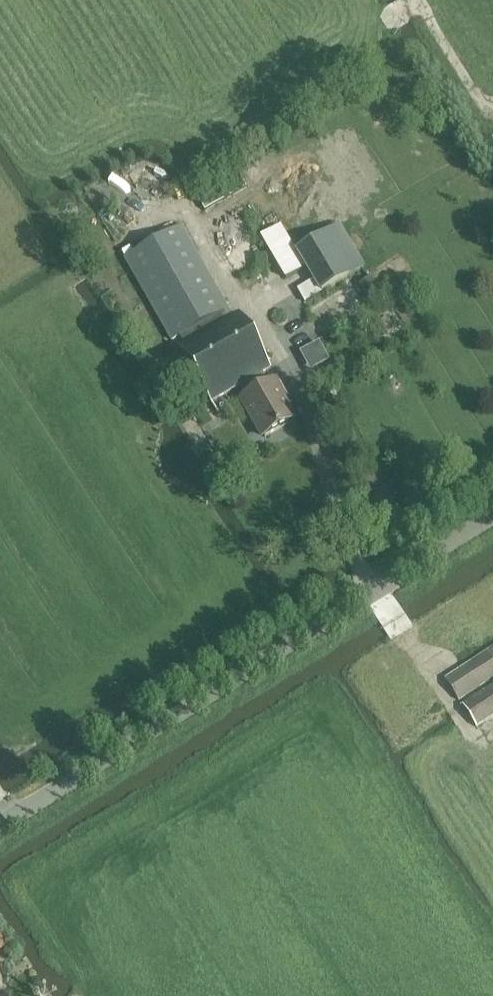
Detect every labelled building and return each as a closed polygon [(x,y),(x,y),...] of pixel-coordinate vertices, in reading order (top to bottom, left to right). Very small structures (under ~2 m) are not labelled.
[(205,210),(246,187),(237,172),(196,195),(205,210)] [(122,200),(147,191),(144,183),(119,192),(122,200)] [(339,225),(296,250),(322,292),(364,267),(339,225)] [(181,337),(184,344),(179,347),(212,403),(240,386),(245,396),(242,398),(265,437),(293,421),(282,401),(287,398),(276,378),(269,382),(264,374),(271,370),(239,312),(233,316),(190,239),(189,239),(181,226),(124,258),(172,342),(181,337)] [(287,279),(304,267),(279,226),(262,236),(287,279)] [(125,257),(133,253),(130,247),(122,251),(125,257)] [(370,279),(360,285),(367,297),(378,291),(370,279)] [(302,298),(313,298),(313,283),(302,283),(302,298)] [(323,348),(302,360),(311,375),(331,364),(323,348)] [(334,387),(332,382),(326,385),(329,390),(334,387)] [(419,506),(413,497),(405,502),(411,511),(419,506)] [(445,679),(460,701),(492,679),(492,648),(445,679)] [(462,705),(477,727),(492,716),(492,685),(462,705)]
